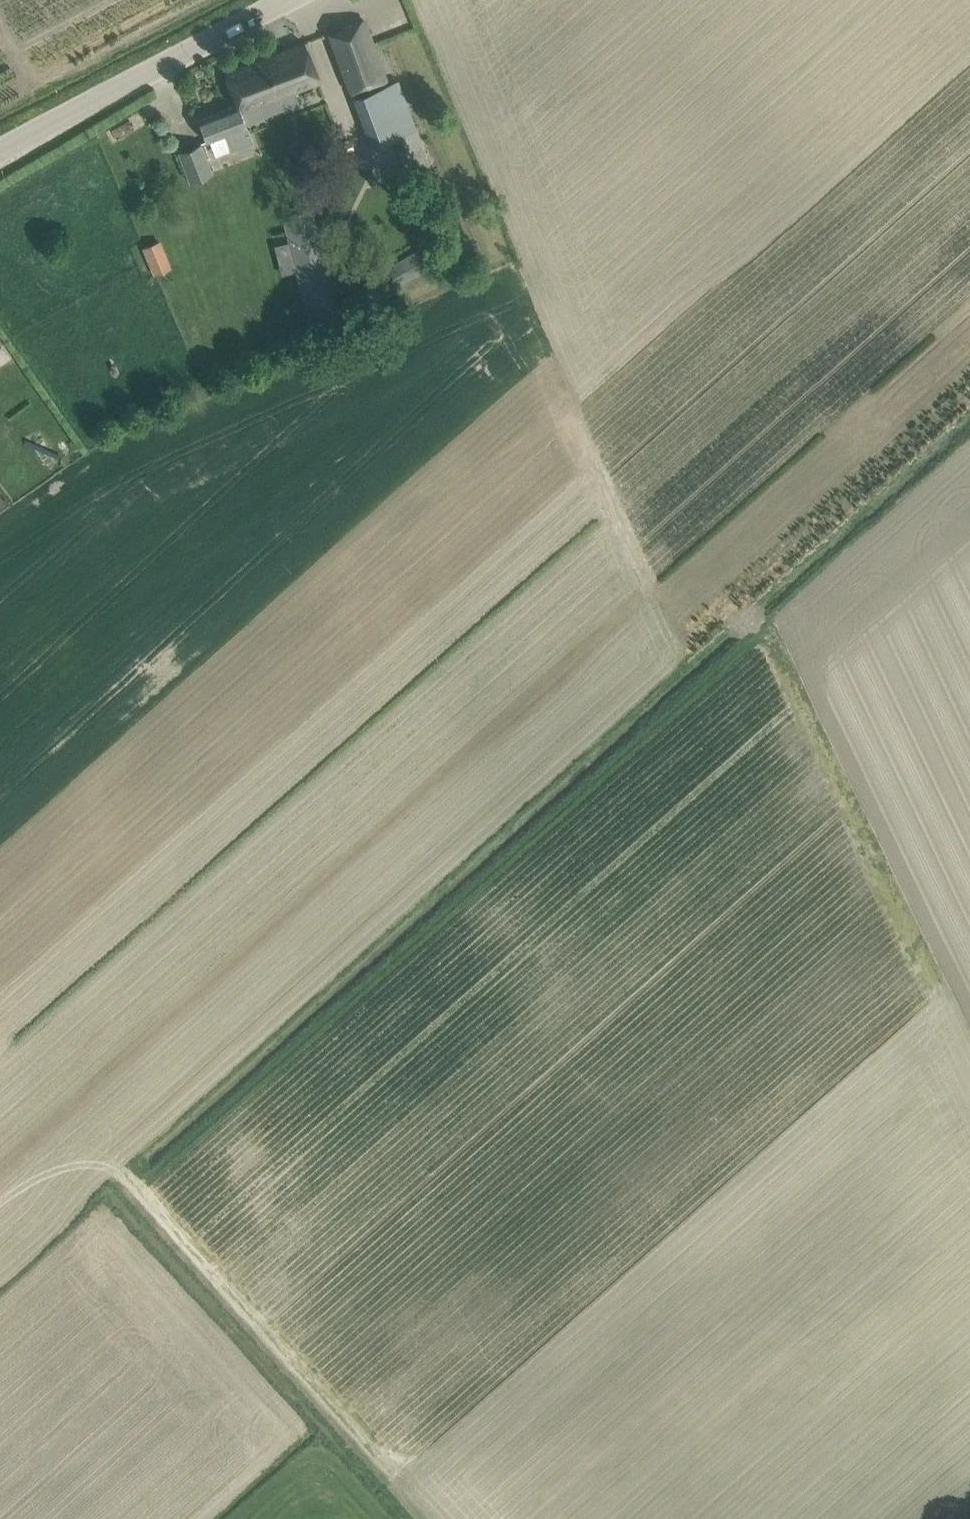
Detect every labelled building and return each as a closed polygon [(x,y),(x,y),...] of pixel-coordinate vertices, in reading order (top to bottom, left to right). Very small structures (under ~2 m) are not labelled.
[(350,83),(354,91),(387,79),(363,19),(329,33),(349,83),(350,83)] [(318,80),(303,42),(225,72),(237,104),(239,104),(241,109),(266,100),(268,105),(281,100),(284,107),(302,100),(298,87),(318,80)] [(240,110),(237,104),(198,120),(206,141),(224,134),(231,151),(253,142),(246,125),(247,125),(241,109),(240,110)] [(417,128),(411,112),(369,129),(375,145),(417,128)] [(177,151),(190,183),(212,174),(200,142),(177,151)] [(312,208),(283,215),(290,244),(291,250),(310,326),(314,325),(340,318),(337,306),(321,243),(320,243),(319,236),(312,208)] [(142,247),(154,276),(172,268),(160,240),(142,247)] [(386,270),(397,286),(434,263),(424,246),(386,270)]
